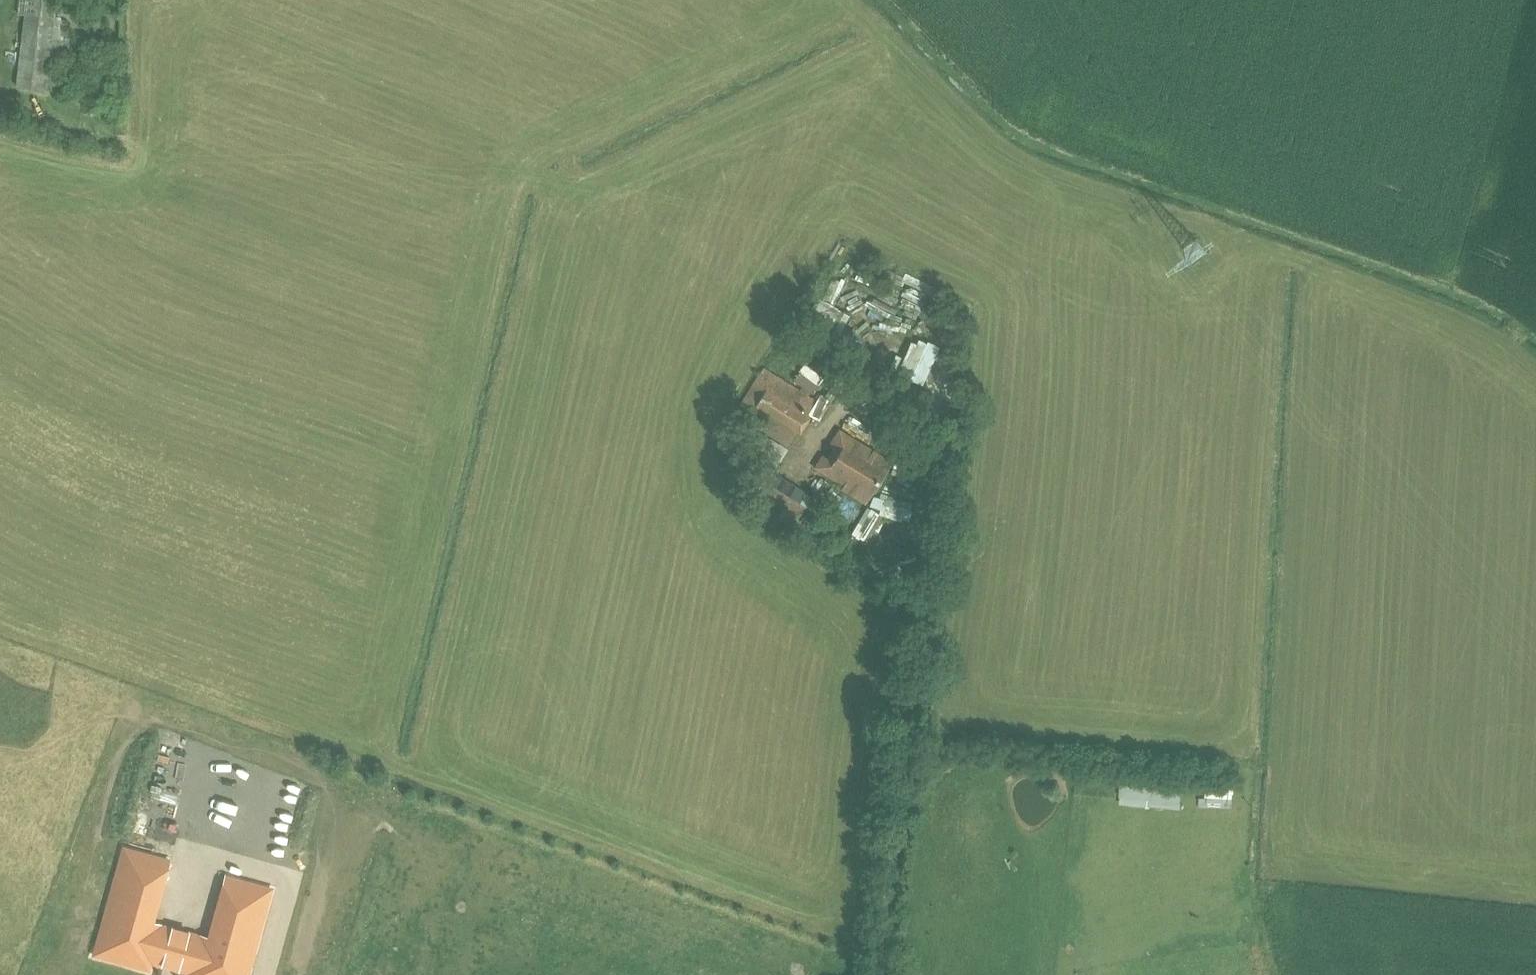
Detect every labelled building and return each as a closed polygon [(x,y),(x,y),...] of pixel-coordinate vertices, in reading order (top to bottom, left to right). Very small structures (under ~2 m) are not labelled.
[(57,20),(59,0),(27,0),(25,16),(57,20)] [(17,70),(56,71),(57,21),(20,18),(17,70)] [(808,414),(817,399),(764,367),(735,413),(787,446),(797,432),(801,434),(811,417),(808,414)] [(868,503),(893,462),(840,428),(815,469),(868,503)] [(751,499),(793,526),(813,496),(776,473),(791,449),(760,430),(744,455),(769,471),(751,499)] [(919,519),(922,509),(884,498),(881,508),(919,519)] [(128,857),(102,949),(132,958),(135,950),(160,957),(163,945),(138,938),(158,865),(128,857)] [(171,961),(196,967),(194,974),(195,974),(228,974),(240,930),(251,891),(220,883),(200,955),(175,948),(171,961)] [(258,959),(267,962),(272,942),(263,940),(258,959)]
